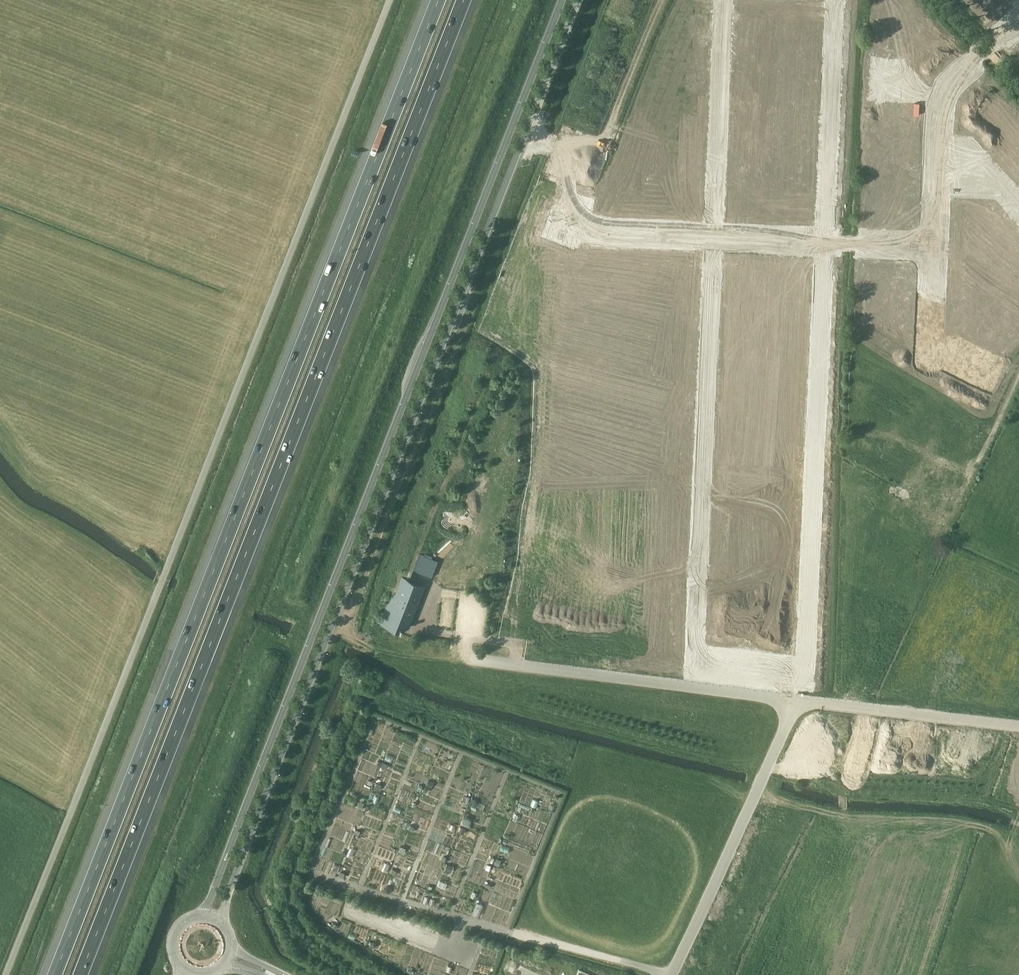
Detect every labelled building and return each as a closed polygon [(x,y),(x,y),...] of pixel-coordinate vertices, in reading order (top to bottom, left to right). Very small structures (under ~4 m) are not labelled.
[(899,408),(909,414),(914,407),(903,401),(899,408)] [(898,460),(903,452),(892,445),(887,453),(898,460)] [(926,535),(931,525),(921,520),(916,530),(926,535)] [(420,555),(415,568),(431,575),(436,560),(420,555)] [(409,627),(425,586),(402,577),(395,595),(383,611),(379,622),(401,631),(409,627)] [(134,756),(138,741),(132,739),(127,754),(134,756)] [(126,755),(121,775),(127,777),(132,757),(126,755)] [(471,799),(469,805),(475,808),(477,804),(476,800),(471,799)]
